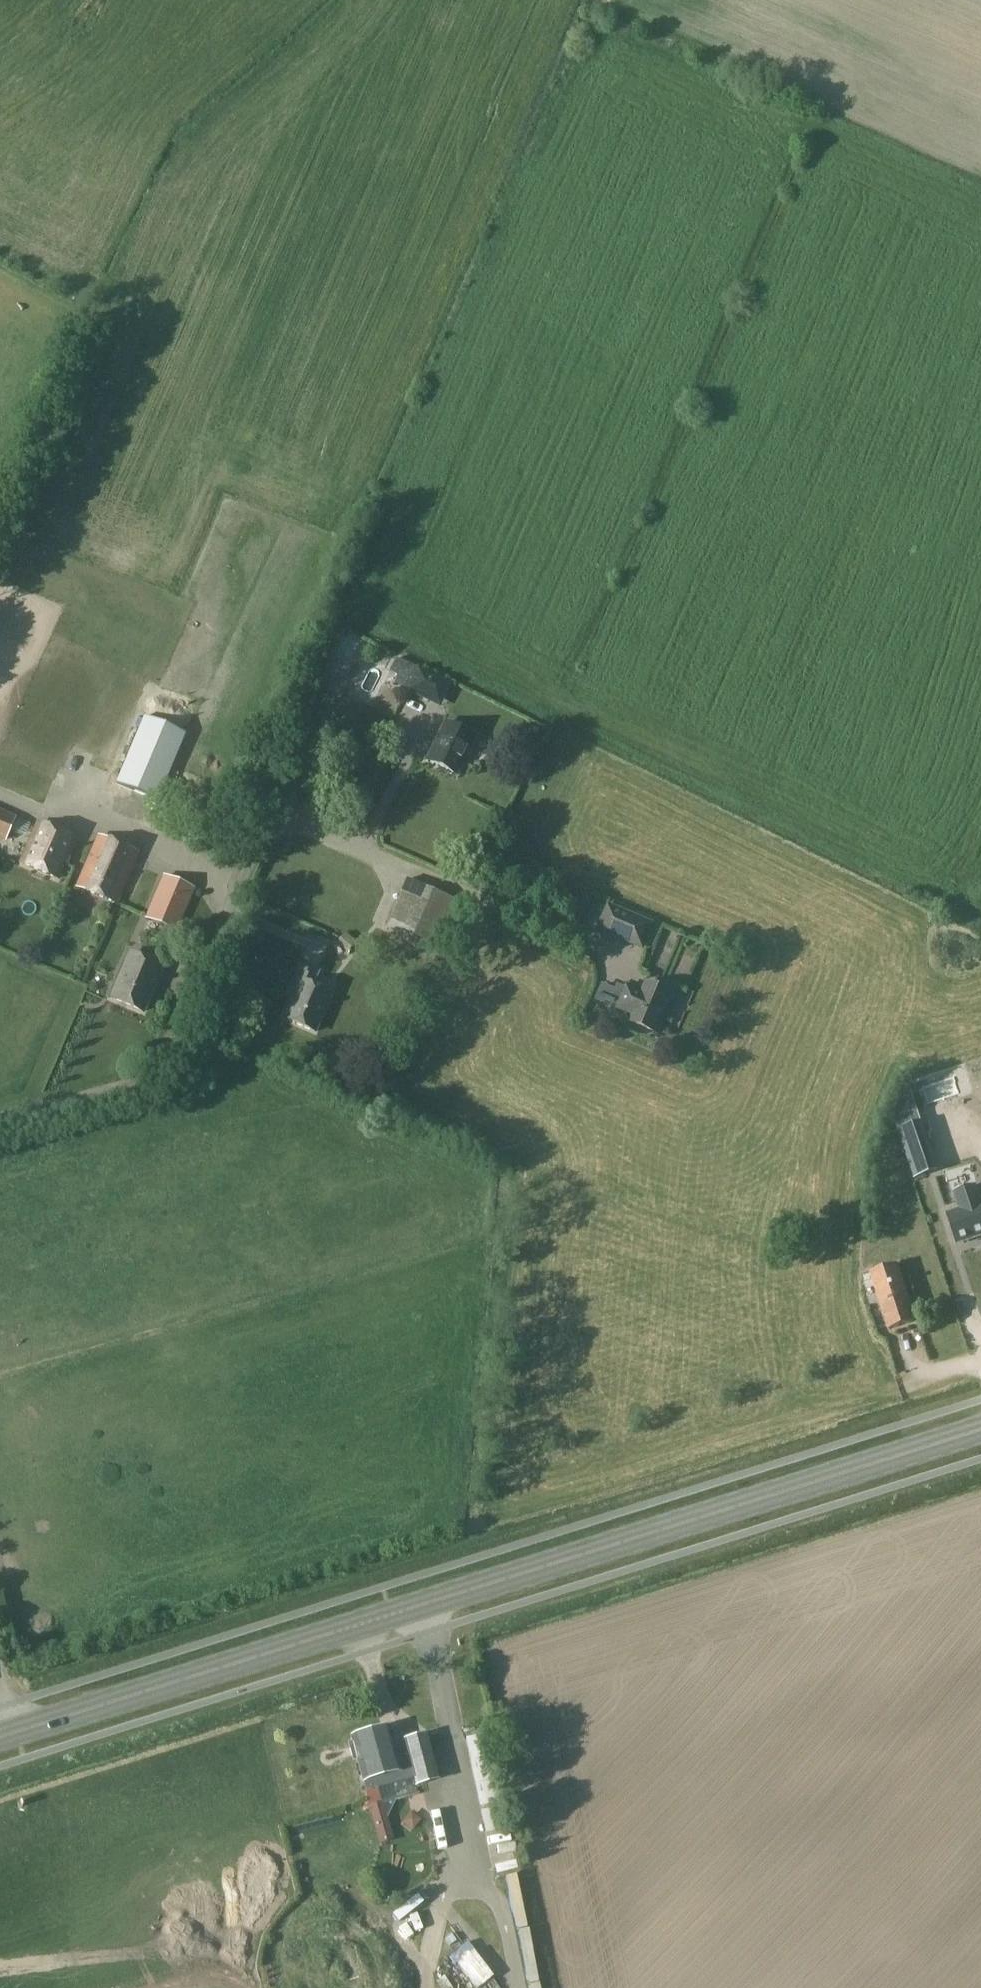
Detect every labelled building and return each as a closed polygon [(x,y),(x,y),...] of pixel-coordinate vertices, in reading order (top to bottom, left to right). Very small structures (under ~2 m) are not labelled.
[(449,685),(417,669),(406,691),(439,706),(449,685)] [(149,710),(121,777),(162,794),(190,728),(149,710)] [(455,775),(474,737),(444,723),(426,761),(455,775)] [(0,810),(0,840),(5,842),(16,817),(0,810)] [(37,823),(18,864),(27,868),(36,871),(58,881),(76,840),(37,823)] [(98,837),(76,888),(116,904),(138,854),(98,837)] [(364,873),(368,863),(348,855),(344,865),(364,873)] [(177,931),(183,915),(193,890),(162,877),(146,918),(177,931)] [(386,928),(438,950),(459,902),(406,880),(386,928)] [(637,918),(627,942),(643,949),(653,925),(637,918)] [(109,998),(143,1012),(162,968),(129,954),(109,998)] [(283,1019),(314,1033),(331,995),(311,986),(317,972),(302,965),(291,989),(295,991),(283,1019)] [(657,1033),(674,994),(646,983),(642,993),(627,986),(617,1008),(633,1015),(630,1022),(657,1033)] [(898,1129),(921,1122),(909,1085),(903,1087),(894,1117),(898,1129)] [(915,1178),(937,1171),(921,1122),(898,1129),(915,1178)] [(955,1192),(961,1211),(947,1215),(957,1244),(980,1236),(980,1204),(975,1185),(955,1192)] [(871,1272),(889,1330),(915,1321),(897,1264),(871,1272)] [(365,1790),(413,1777),(415,1784),(439,1778),(428,1735),(403,1742),(407,1756),(397,1758),(389,1727),(351,1738),(352,1742),(348,1743),(353,1761),(357,1760),(363,1781),(365,1790)] [(382,1791),(387,1814),(397,1811),(393,1789),(382,1791)] [(370,1805),(369,1806),(370,1811),(379,1844),(393,1840),(387,1817),(384,1804),(383,1802),(370,1805)]
